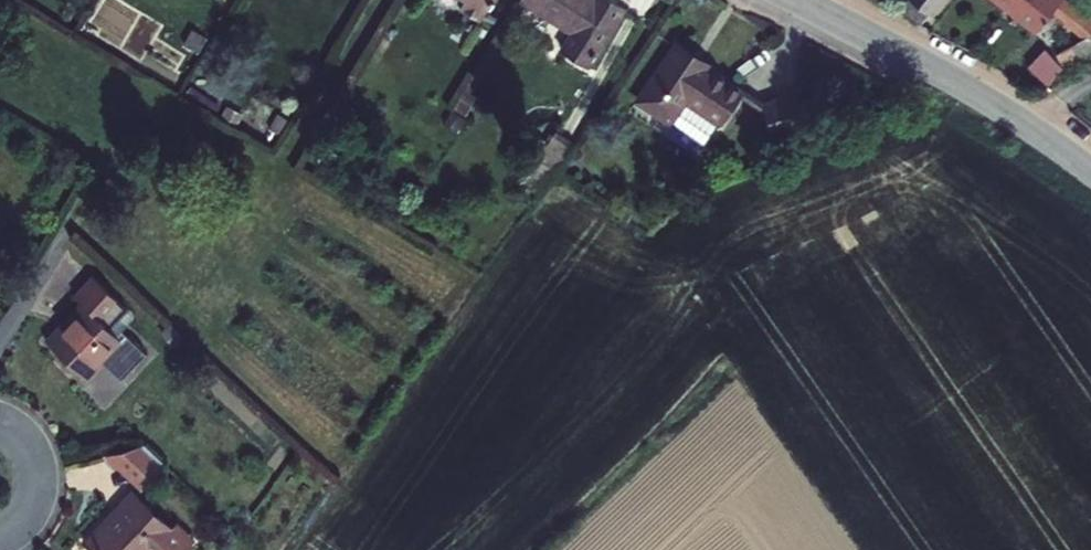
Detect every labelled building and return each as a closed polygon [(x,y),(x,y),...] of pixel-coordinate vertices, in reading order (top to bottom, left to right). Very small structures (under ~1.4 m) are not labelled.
[(479,22),(493,0),(466,0),(467,1),(461,11),(479,22)] [(573,32),(561,51),(585,66),(623,7),(613,0),(521,0),(573,32)] [(901,7),(921,22),(938,0),(906,0),(901,7)] [(1036,28),(1049,12),(1084,39),(1045,62),(1038,55),(1026,67),(1046,86),(1058,74),(1055,70),(1090,50),(1090,18),(1083,12),(1080,16),(1060,0),(999,0),(1036,28)] [(721,124),(743,91),(675,45),(638,100),(670,122),(685,99),(721,124)] [(773,136),(807,123),(795,91),(762,104),(773,136)] [(442,124),(457,133),(465,121),(450,112),(442,124)] [(121,342),(107,329),(125,310),(91,276),(73,295),(83,305),(47,343),(86,380),(121,342)] [(160,334),(173,346),(182,337),(169,325),(160,334)] [(137,438),(111,460),(139,492),(165,469),(137,438)] [(191,547),(134,493),(87,542),(96,549),(188,549),(191,547)]
